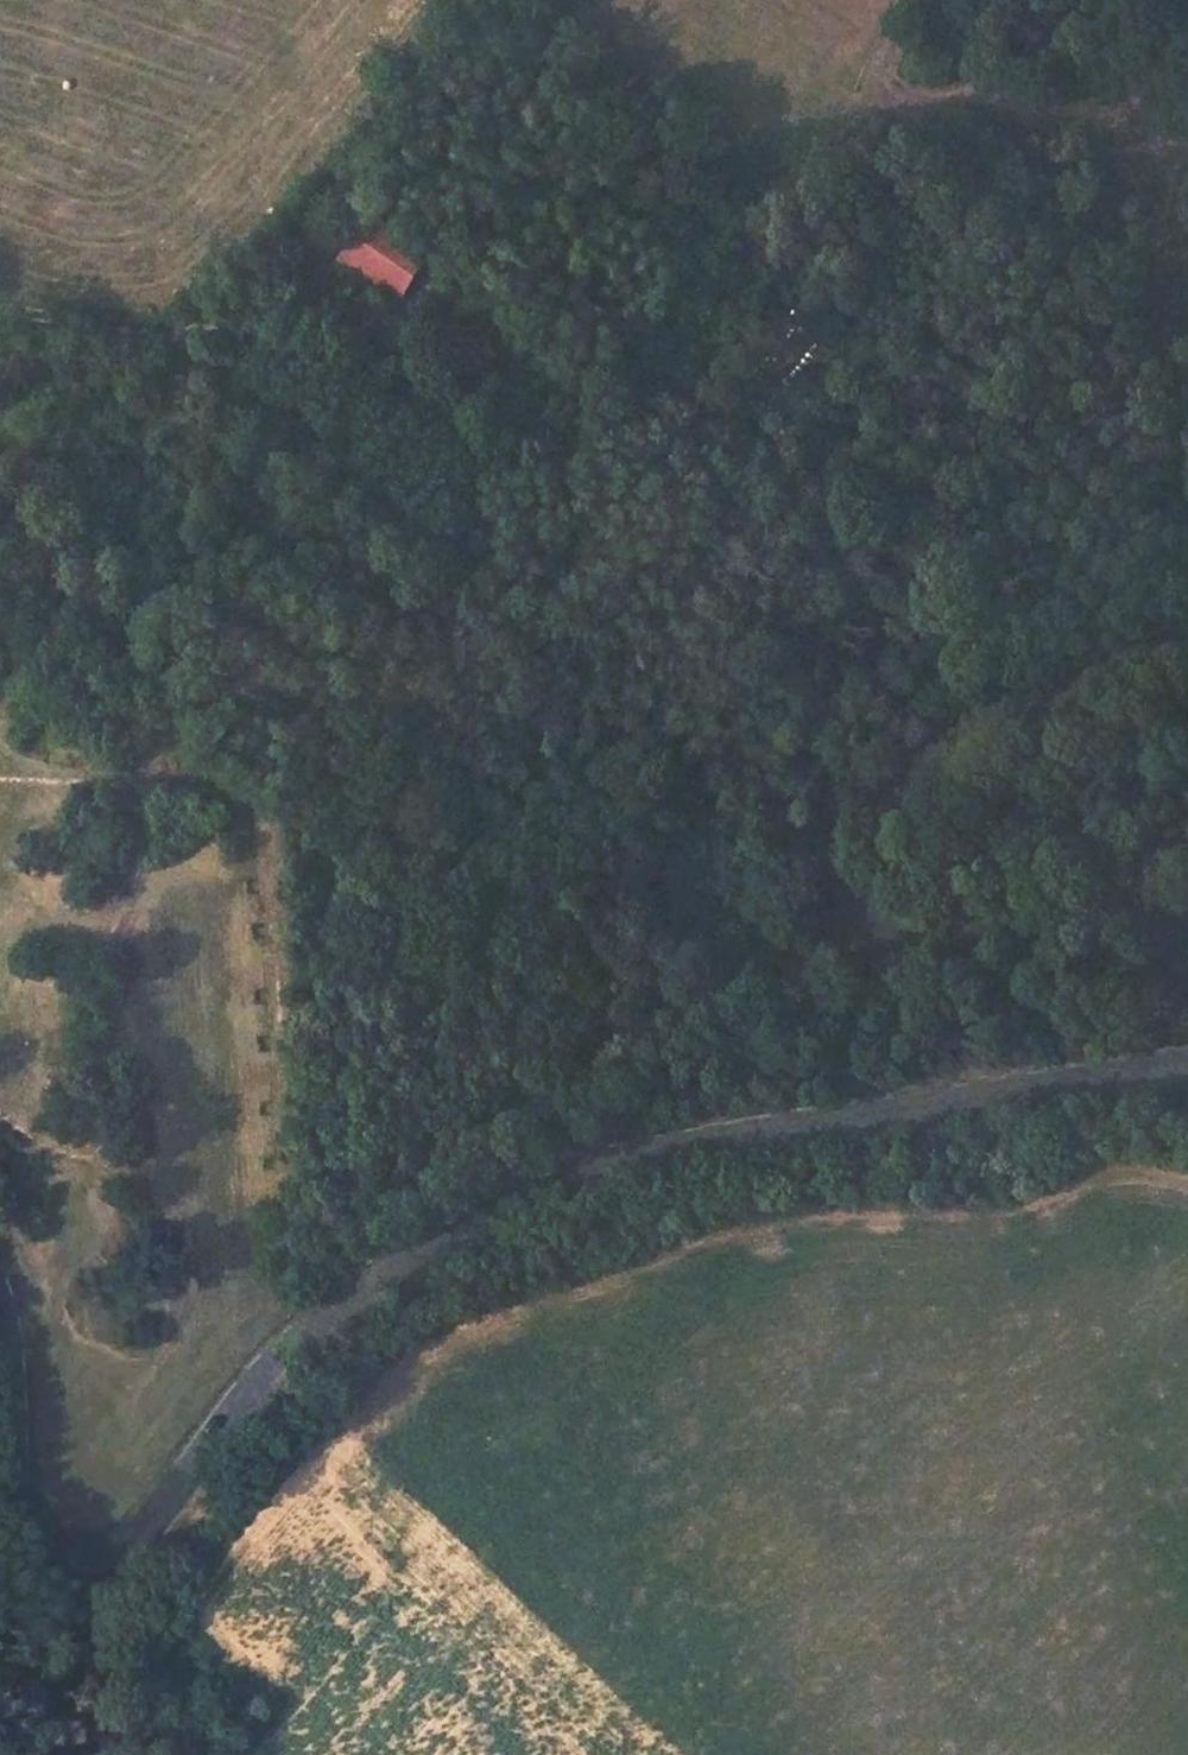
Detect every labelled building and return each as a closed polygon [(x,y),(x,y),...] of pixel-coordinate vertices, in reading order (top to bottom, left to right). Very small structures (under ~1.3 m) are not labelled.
[(426,254),(368,216),(339,259),(395,298),(426,254)]
